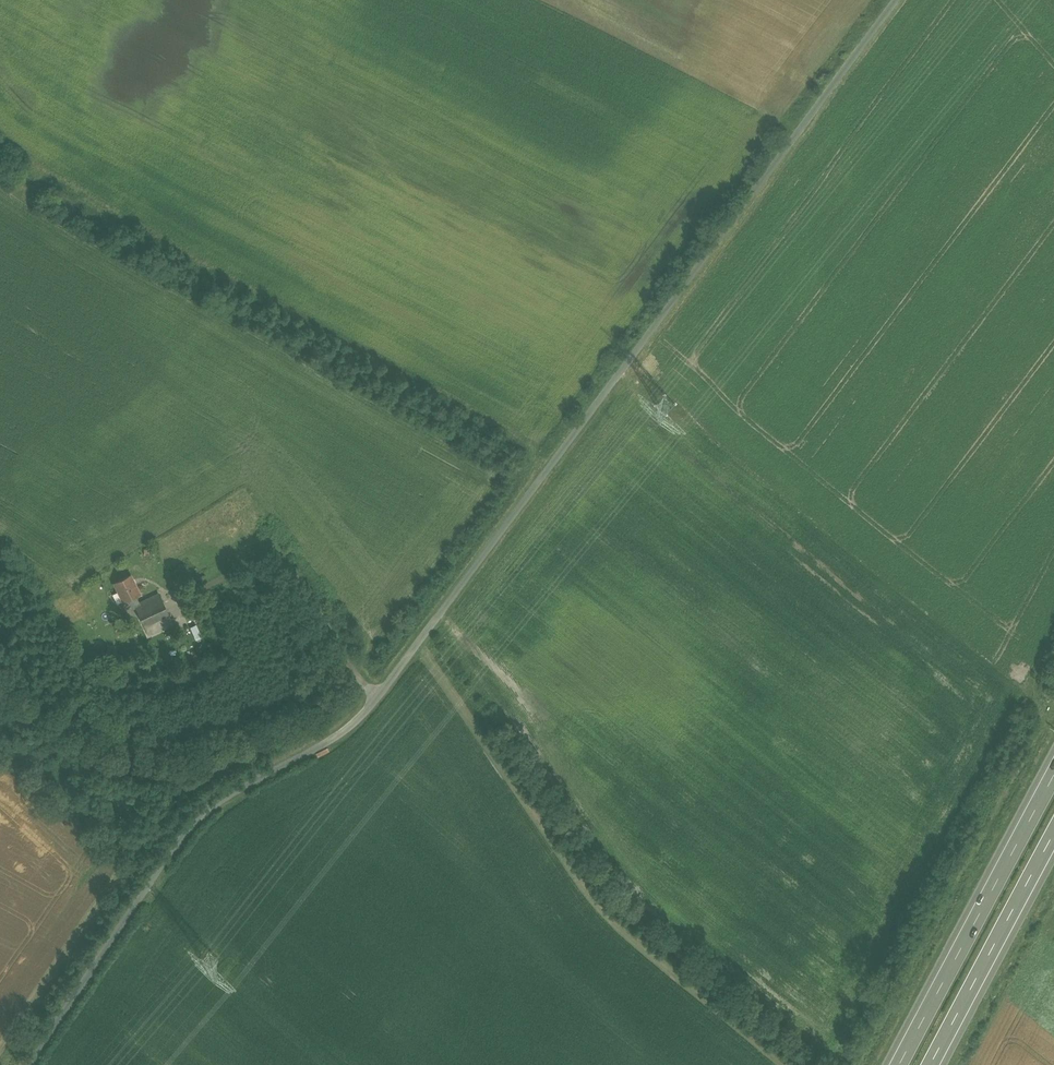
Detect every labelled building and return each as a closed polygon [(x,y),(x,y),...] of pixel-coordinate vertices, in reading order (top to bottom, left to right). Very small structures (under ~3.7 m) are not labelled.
[(131,575),(114,583),(123,602),(128,599),(133,609),(136,607),(140,605),(139,603),(136,596),(140,593),(131,575)] [(159,594),(139,603),(140,605),(136,607),(145,626),(169,614),(159,594)] [(195,624),(188,626),(192,640),(198,638),(195,624)]
